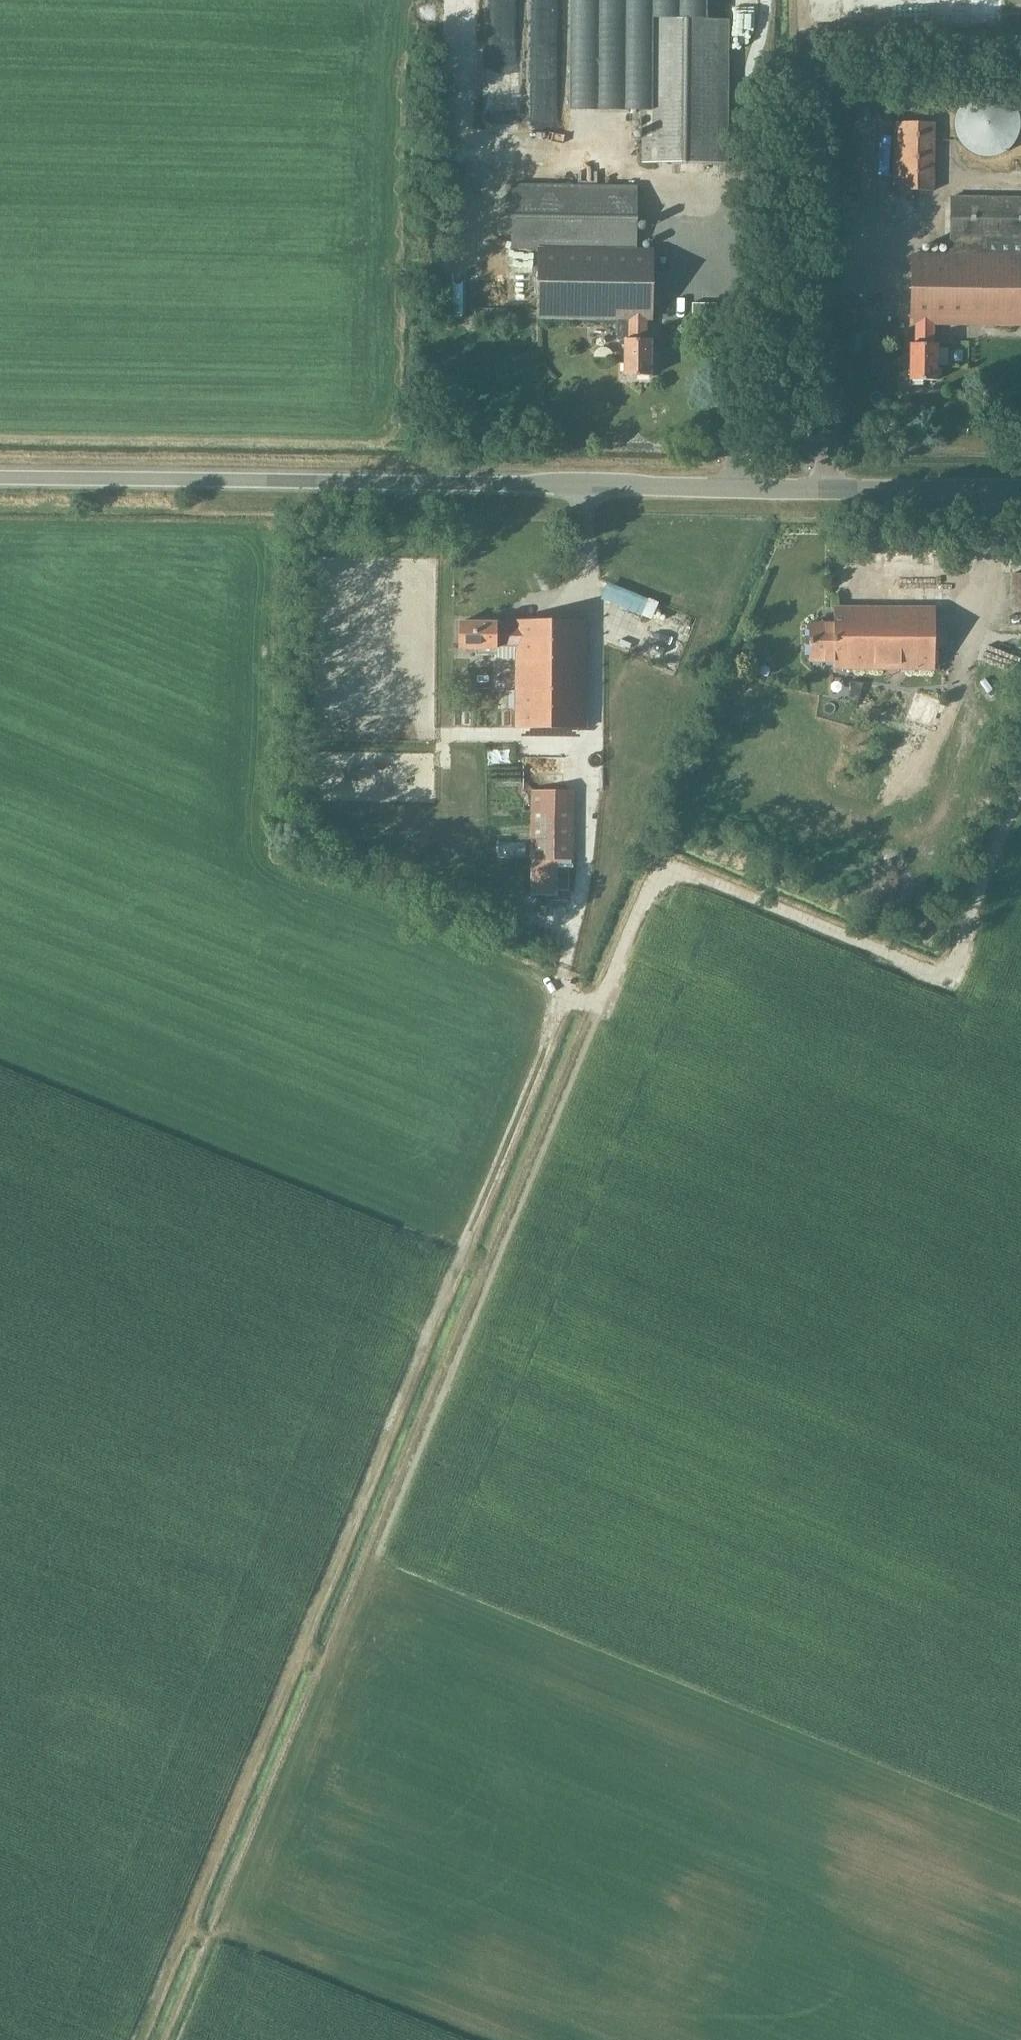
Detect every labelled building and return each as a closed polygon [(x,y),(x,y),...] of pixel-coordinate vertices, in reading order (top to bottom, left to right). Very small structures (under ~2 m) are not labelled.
[(643,109),(643,19),(707,19),(707,0),(572,0),(572,109),(643,109)] [(643,109),(643,163),(728,163),(728,19),(707,19),(643,19),(643,109)] [(990,156),(993,156),(996,155),(999,154),(1002,153),(1004,151),(1007,150),(1009,148),(1011,146),(1013,144),(1014,142),(1015,140),(1017,138),(1018,136),(1018,134),(1019,131),(1020,128),(1020,126),(1020,123),(1020,120),(1020,117),(1019,114),(1018,111),(1017,108),(1015,106),(1013,103),(1011,101),(1009,99),(1007,97),(1004,95),(1002,94),(999,92),(997,91),(994,91),(992,90),(989,90),(987,90),(984,90),(979,91),(977,92),(974,93),(972,94),(969,95),(967,97),(965,99),(962,101),(960,103),(959,106),(957,109),(956,111),(955,114),(954,117),(954,120),(954,123),(954,126),(954,129),(955,131),(956,134),(957,136),(958,139),(959,141),(960,143),(962,145),(963,146),(965,148),(968,150),(970,152),(972,153),(975,154),(978,155),(981,156),(984,156),(987,156),(990,156)] [(936,191),(936,122),(893,122),(892,191),(936,191)] [(540,248),(638,249),(639,184),(512,182),(511,249),(540,249),(540,248)] [(952,196),(951,254),(913,254),(911,323),(916,323),(916,343),(911,343),(910,380),(937,380),(937,344),(934,344),(934,324),(1020,325),(1020,198),(952,196)] [(654,249),(638,249),(540,248),(540,249),(539,317),(619,319),(618,339),(626,339),(625,375),(651,375),(652,339),(647,339),(648,319),(652,319),(654,249)] [(717,326),(717,303),(693,303),(693,326),(717,326)] [(1014,555),(1012,610),(1020,610),(1020,555),(1014,555)] [(934,669),(934,606),(834,606),(834,622),(810,622),(809,661),(834,661),(834,669),(934,669)] [(516,621),(516,627),(496,627),(496,622),(460,622),(460,648),(476,648),(476,654),(495,654),(495,648),(496,648),(496,644),(516,645),(516,727),(587,728),(587,621),(516,621)] [(910,804),(917,787),(908,783),(901,800),(910,804)] [(572,860),(572,811),(530,810),(530,860),(531,860),(557,860),(572,860)] [(530,895),(533,895),(556,895),(556,890),(568,890),(568,865),(557,864),(557,860),(531,860),(530,895)]
